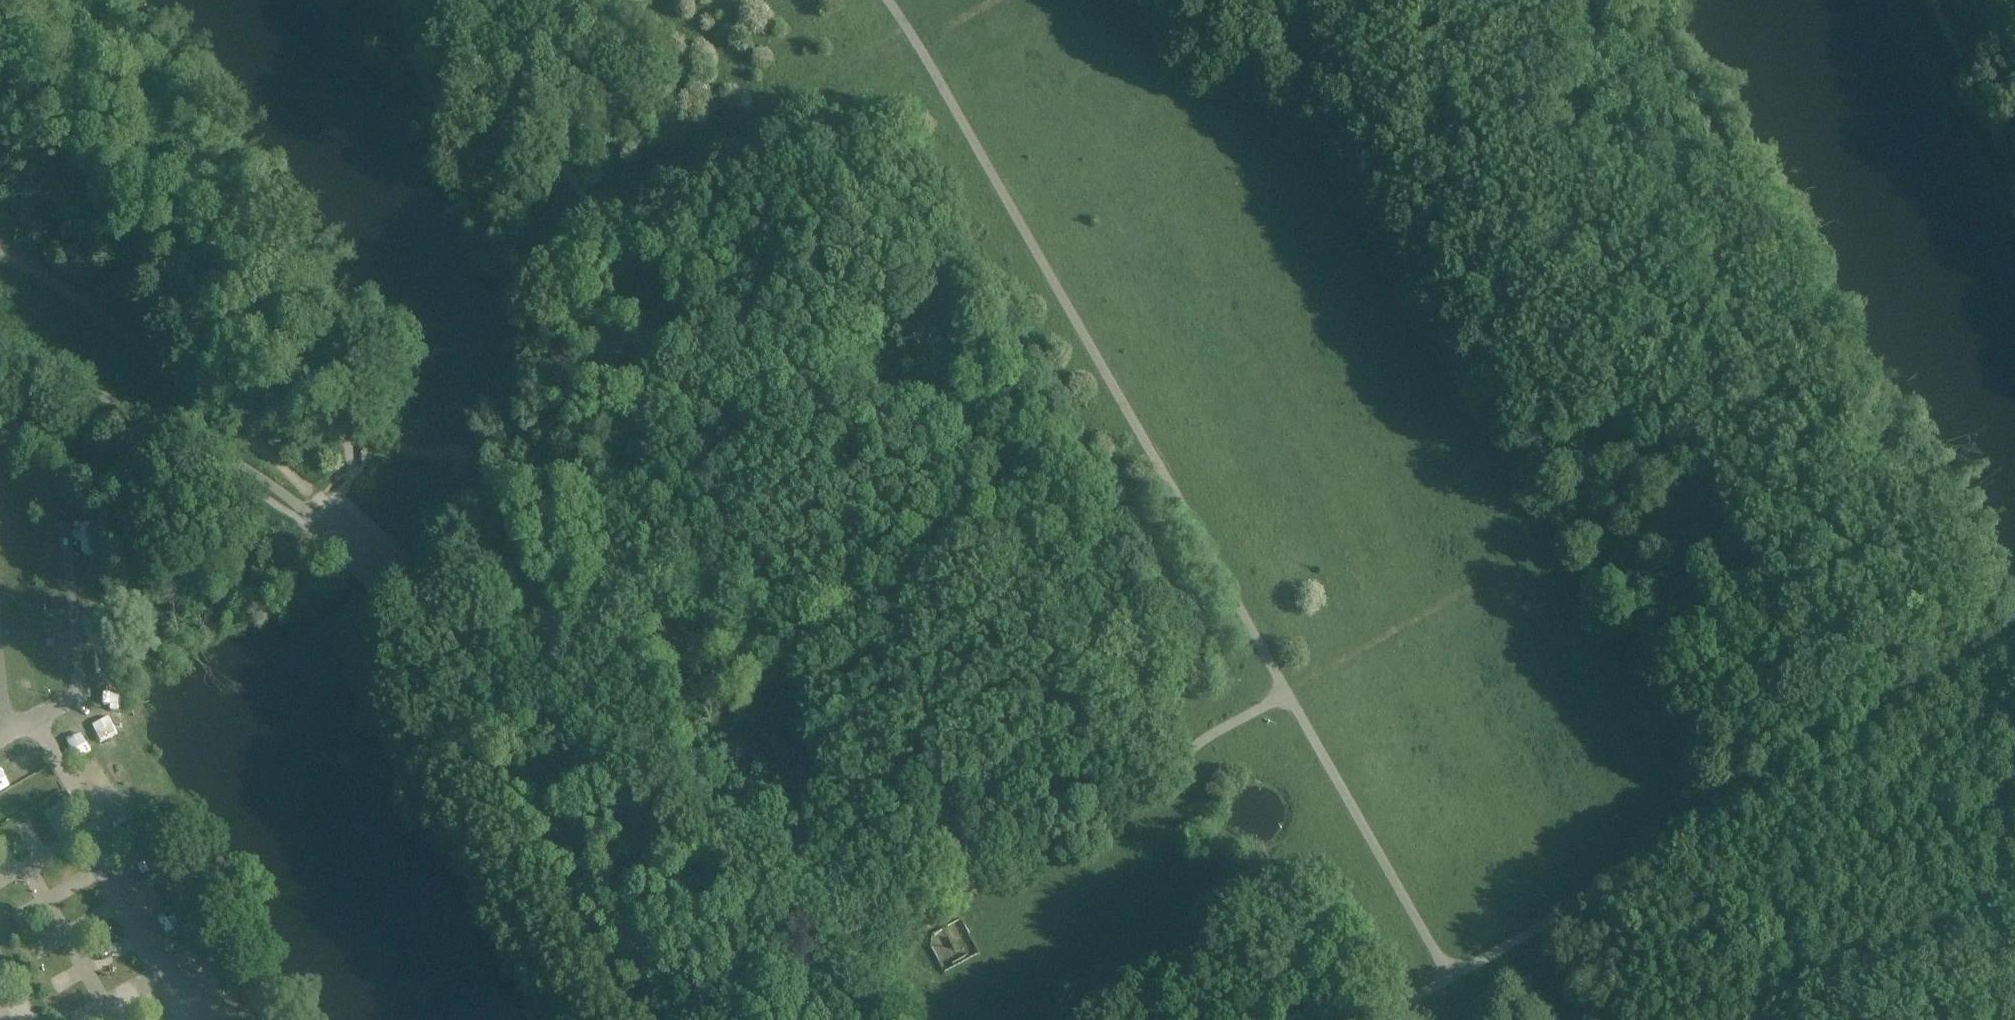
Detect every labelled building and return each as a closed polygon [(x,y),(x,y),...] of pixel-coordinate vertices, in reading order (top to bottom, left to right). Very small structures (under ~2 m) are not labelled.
[(24,842),(36,835),(32,828),(34,827),(28,817),(15,824),(24,842)] [(0,960),(0,984),(13,979),(5,958),(0,960)] [(11,1001),(21,1019),(38,1010),(28,992),(11,1001)]
